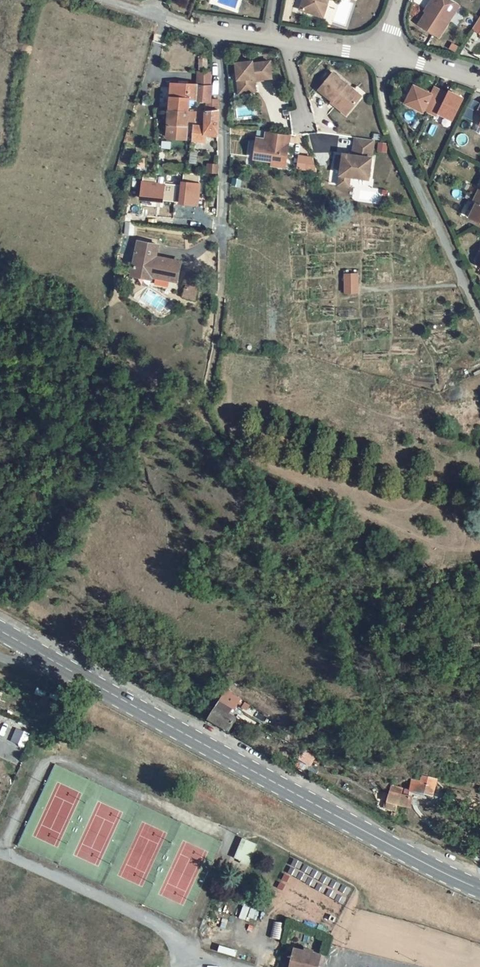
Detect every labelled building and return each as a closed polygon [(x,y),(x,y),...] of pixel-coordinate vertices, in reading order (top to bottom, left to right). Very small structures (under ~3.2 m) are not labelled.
[(301,8),(319,14),(323,0),(303,0),(301,8)] [(328,0),(323,0),(319,14),(324,15),(328,0)] [(452,0),(433,0),(434,1),(420,25),(439,37),(460,5),(452,0)] [(251,62),(235,64),(239,90),(251,89),(249,79),(253,78),(254,80),(271,78),(269,61),(252,64),(251,62)] [(199,73),(198,85),(199,85),(211,86),(211,73),(199,73)] [(354,91),(332,73),(318,89),(332,101),(333,100),(337,103),(335,105),(346,115),(358,100),(351,94),(354,91)] [(198,85),(171,84),(169,109),(188,111),(189,100),(198,101),(199,85),(198,85)] [(211,86),(199,85),(198,101),(206,102),(210,102),(210,99),(212,86),(211,86)] [(431,94),(414,86),(405,103),(423,111),(424,109),(431,112),(440,93),(433,90),(431,94)] [(361,97),(354,91),(351,94),(358,100),(361,97)] [(446,96),(440,93),(431,112),(438,116),(439,113),(453,120),(463,98),(449,91),(448,94),(446,96)] [(205,111),(219,109),(219,100),(210,99),(210,102),(206,102),(205,111)] [(168,124),(166,139),(186,140),(187,126),(193,126),(193,124),(194,117),(196,115),(205,111),(198,113),(188,113),(188,111),(169,109),(168,124)] [(206,142),(207,133),(219,134),(219,109),(205,111),(205,126),(193,124),(193,126),(192,141),(206,142)] [(194,117),(193,124),(205,126),(205,111),(196,115),(194,117)] [(289,135),(259,130),(256,149),(258,149),(257,158),(264,160),(264,158),(273,160),(272,165),(285,167),(287,149),(285,146),(286,143),(288,144),(289,135)] [(342,161),(336,160),(334,168),(341,168),(340,175),(350,176),(368,179),(374,140),(355,137),(352,155),(343,154),(342,157),(342,161)] [(378,143),(377,150),(386,151),(387,144),(378,143)] [(348,186),(350,176),(340,175),(338,185),(348,186)] [(140,178),(138,198),(173,203),(176,183),(140,178)] [(178,203),(199,204),(199,181),(179,180),(178,203)] [(477,195),(474,202),(477,204),(470,217),(479,222),(479,197),(477,195)] [(158,245),(139,242),(132,275),(151,279),(152,277),(177,282),(181,262),(156,257),(158,245)] [(358,292),(358,272),(343,272),(343,292),(358,292)] [(202,277),(188,273),(185,283),(187,283),(199,287),(202,277)] [(199,287),(187,283),(186,286),(189,287),(191,297),(196,299),(199,287)] [(228,732),(236,719),(230,716),(234,710),(241,699),(227,689),(220,702),(209,721),(228,732)] [(10,740),(23,746),(30,732),(16,726),(10,740)] [(433,796),(436,780),(422,778),(421,783),(412,781),(411,792),(433,796)] [(401,796),(402,790),(392,787),(387,804),(399,806),(401,796)] [(409,807),(410,798),(401,796),(399,806),(409,807)] [(246,866),(254,845),(244,840),(240,850),(237,849),(233,859),(239,861),(238,863),(246,866)] [(322,956),(314,954),(314,951),(304,949),(304,951),(294,949),(290,966),(319,966),(322,956)]
